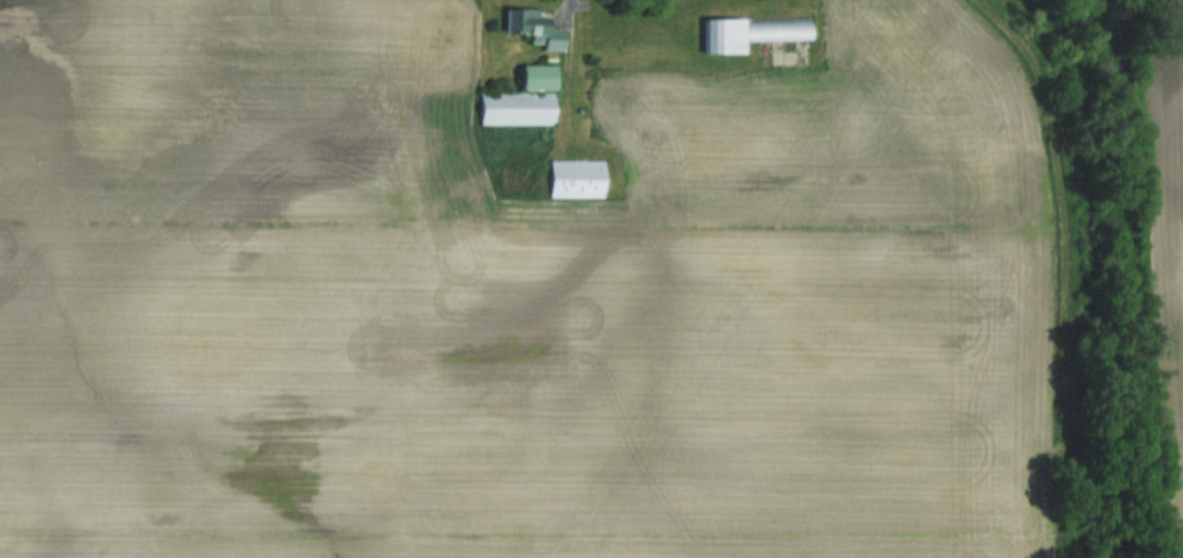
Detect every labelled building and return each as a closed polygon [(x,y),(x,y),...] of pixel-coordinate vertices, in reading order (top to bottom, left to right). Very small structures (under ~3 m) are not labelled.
[(561,24),(535,23),(535,10),(509,9),(508,34),(527,35),(527,46),(560,47),(561,24)] [(520,91),(480,91),(480,124),(554,123),(554,90),(552,90),(552,64),(520,64),(520,91)] [(604,197),(604,159),(550,159),(550,197),(604,197)]
